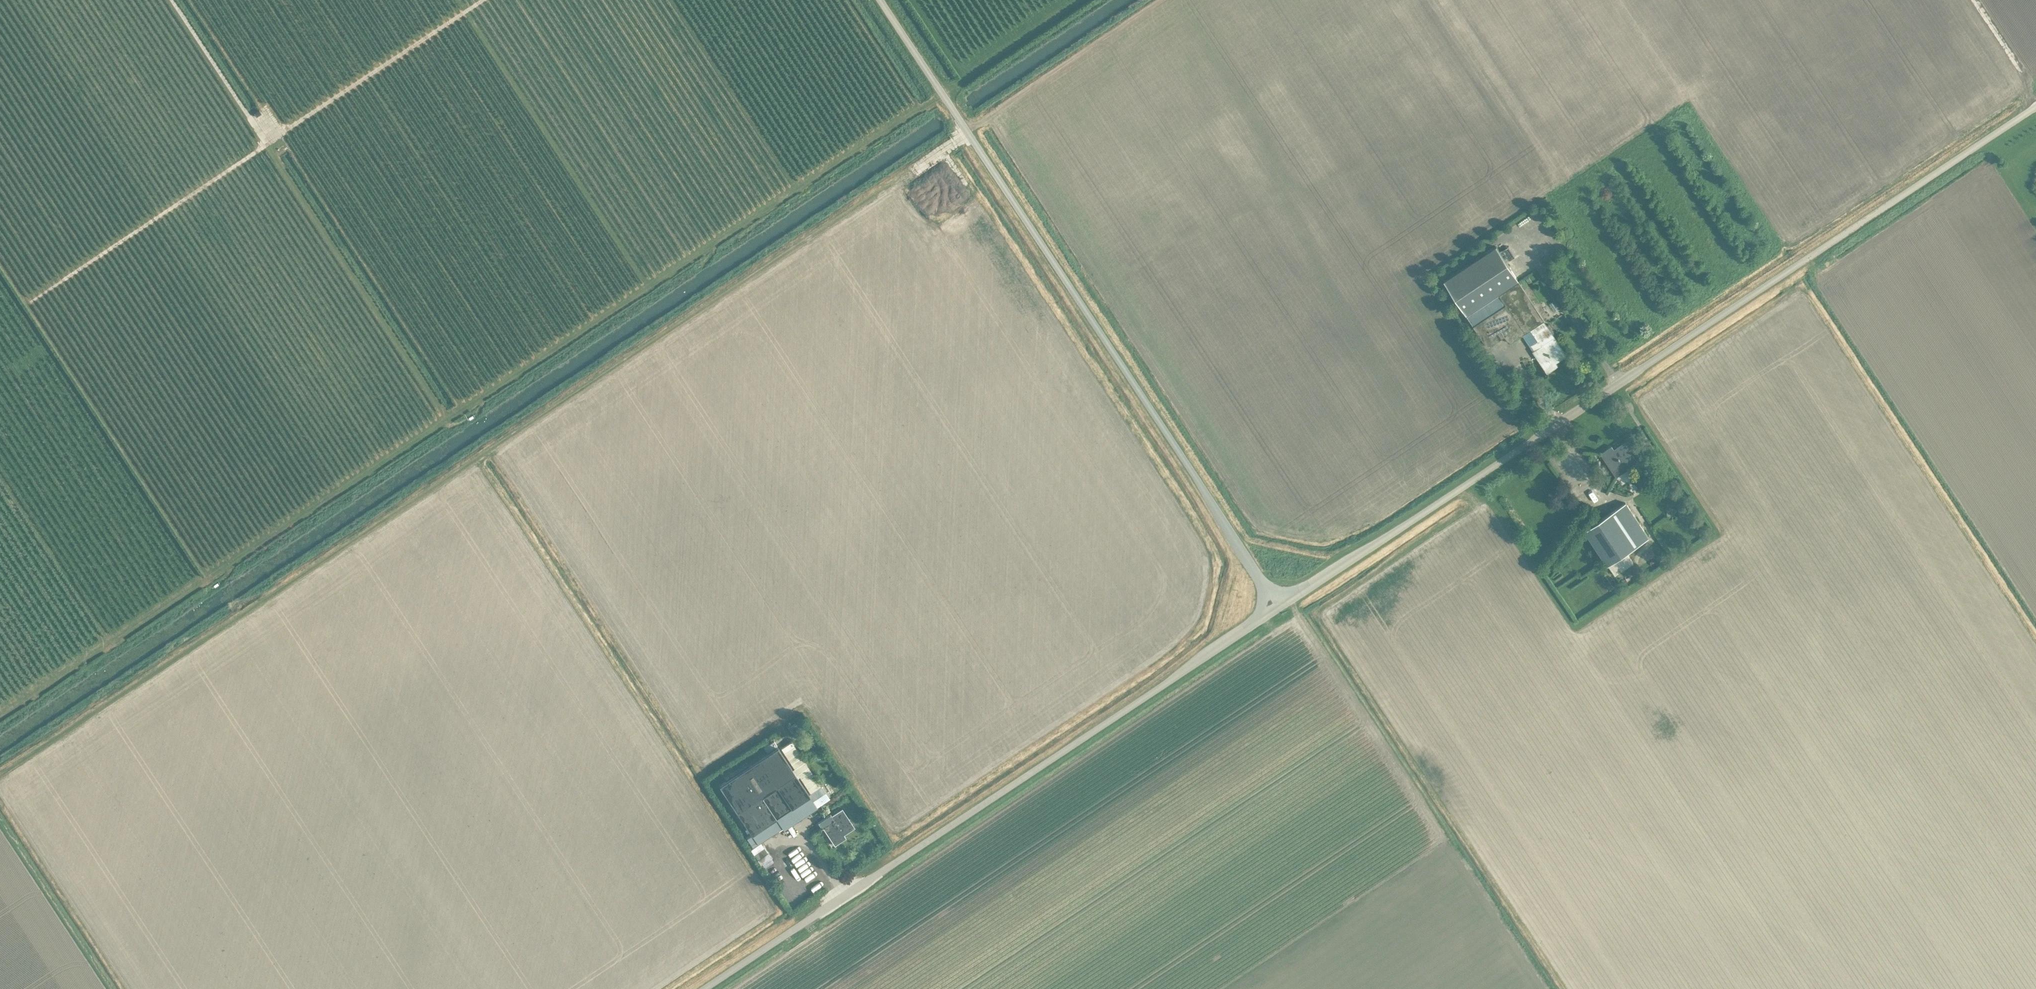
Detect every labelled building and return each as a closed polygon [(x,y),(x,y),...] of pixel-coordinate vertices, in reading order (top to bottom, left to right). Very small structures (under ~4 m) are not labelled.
[(1509,237),(1514,234),(1508,225),(1503,228),(1509,237)] [(1502,240),(1508,237),(1502,227),(1496,229),(1502,240)] [(1443,281),(1466,315),(1519,280),(1496,246),(1443,281)] [(1519,280),(1466,315),(1487,347),(1504,335),(1509,343),(1529,329),(1543,320),(1544,320),(1519,280)] [(1566,355),(1543,320),(1529,329),(1541,346),(1543,344),(1545,348),(1535,355),(1546,373),(1558,366),(1556,363),(1566,355)] [(1600,453),(1616,477),(1627,470),(1626,468),(1636,461),(1624,442),(1613,449),(1611,446),(1600,453)] [(1607,564),(1648,537),(1625,502),(1584,530),(1607,564)] [(1596,574),(1605,587),(1609,585),(1601,571),(1596,574)] [(795,737),(805,731),(798,721),(788,727),(795,737)] [(774,741),(764,747),(767,752),(777,746),(774,741)] [(794,768),(799,776),(810,793),(821,786),(791,741),(781,748),(794,768)] [(751,834),(809,795),(777,747),(719,785),(751,834)] [(822,828),(823,828),(834,845),(845,837),(843,834),(854,827),(841,808),(830,816),(829,814),(817,822),(822,828)] [(817,870),(809,877),(816,885),(824,877),(817,870)] [(781,881),(784,896),(795,894),(791,879),(781,881)]
